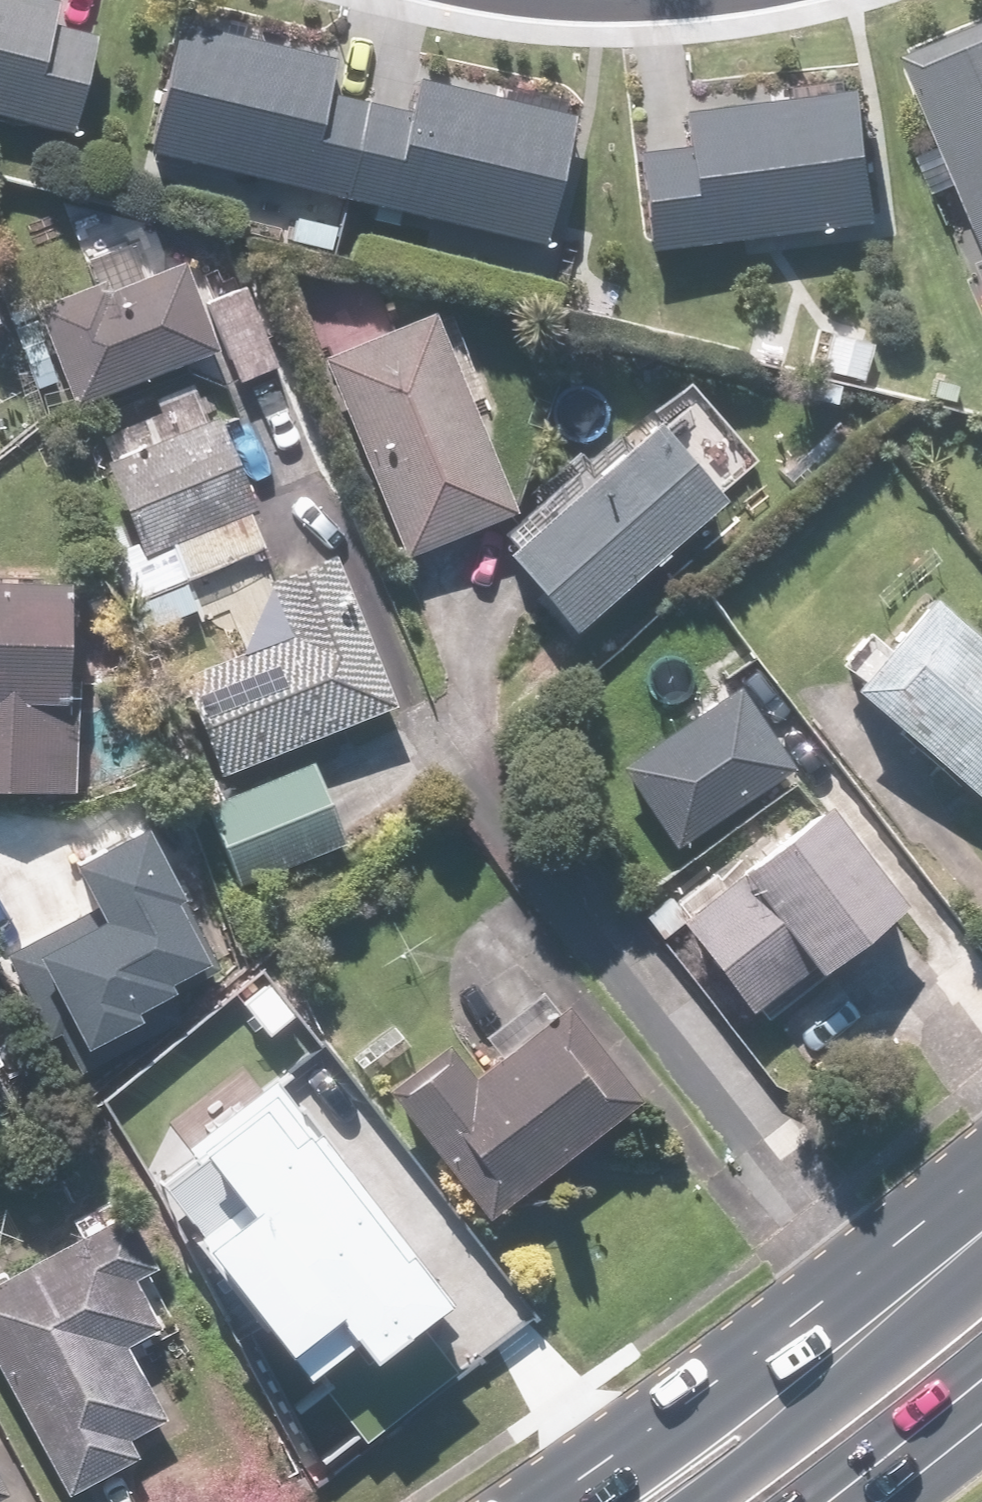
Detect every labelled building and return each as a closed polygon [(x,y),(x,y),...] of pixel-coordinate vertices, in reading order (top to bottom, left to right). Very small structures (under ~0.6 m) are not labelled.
[(75,129),(99,34),(57,23),(63,0),(0,0),(0,111),(75,129)] [(182,23),(152,150),(552,242),(581,115),(423,79),(416,107),(333,88),(339,59),(182,23)] [(912,53),(981,214),(981,23),(912,53)] [(644,148),(657,247),(883,218),(866,90),(690,113),(694,142),(644,148)] [(35,382),(62,371),(76,406),(221,346),(186,261),(41,320),(48,336),(20,347),(35,382)] [(373,277),(319,301),(341,351),(327,358),(413,553),(521,505),(434,310),(395,327),(373,277)] [(247,283),(210,299),(243,378),(281,362),(247,283)] [(679,436),(661,417),(543,526),(528,511),(499,537),(585,630),(732,494),(727,488),(759,458),(711,406),(679,436)] [(216,775),(402,702),(344,555),(282,579),(252,512),(265,505),(223,411),(116,460),(158,553),(147,558),(175,621),(158,628),(216,775)] [(0,574),(0,787),(79,789),(81,686),(73,686),(75,575),(0,574)] [(940,592),(860,684),(981,789),(981,629),(940,592)] [(798,771),(740,684),(623,762),(682,849),(798,771)] [(347,842),(311,758),(207,803),(243,887),(347,842)] [(830,802),(685,915),(758,1008),(823,958),(829,966),(910,904),(830,802)] [(4,939),(72,1068),(172,1015),(163,997),(219,968),(141,822),(69,861),(87,895),(4,939)] [(462,1045),(402,1092),(494,1211),(647,1092),(574,998),(481,1070),(462,1045)] [(9,1066),(0,1048),(0,1071),(9,1066)] [(365,1366),(447,1302),(279,1084),(153,1181),(306,1380),(350,1346),(365,1366)] [(129,1206),(0,1274),(0,1364),(69,1494),(143,1456),(132,1436),(170,1416),(132,1343),(165,1326),(141,1281),(163,1270),(129,1206)] [(15,1483),(0,1456),(0,1491),(15,1483)]
